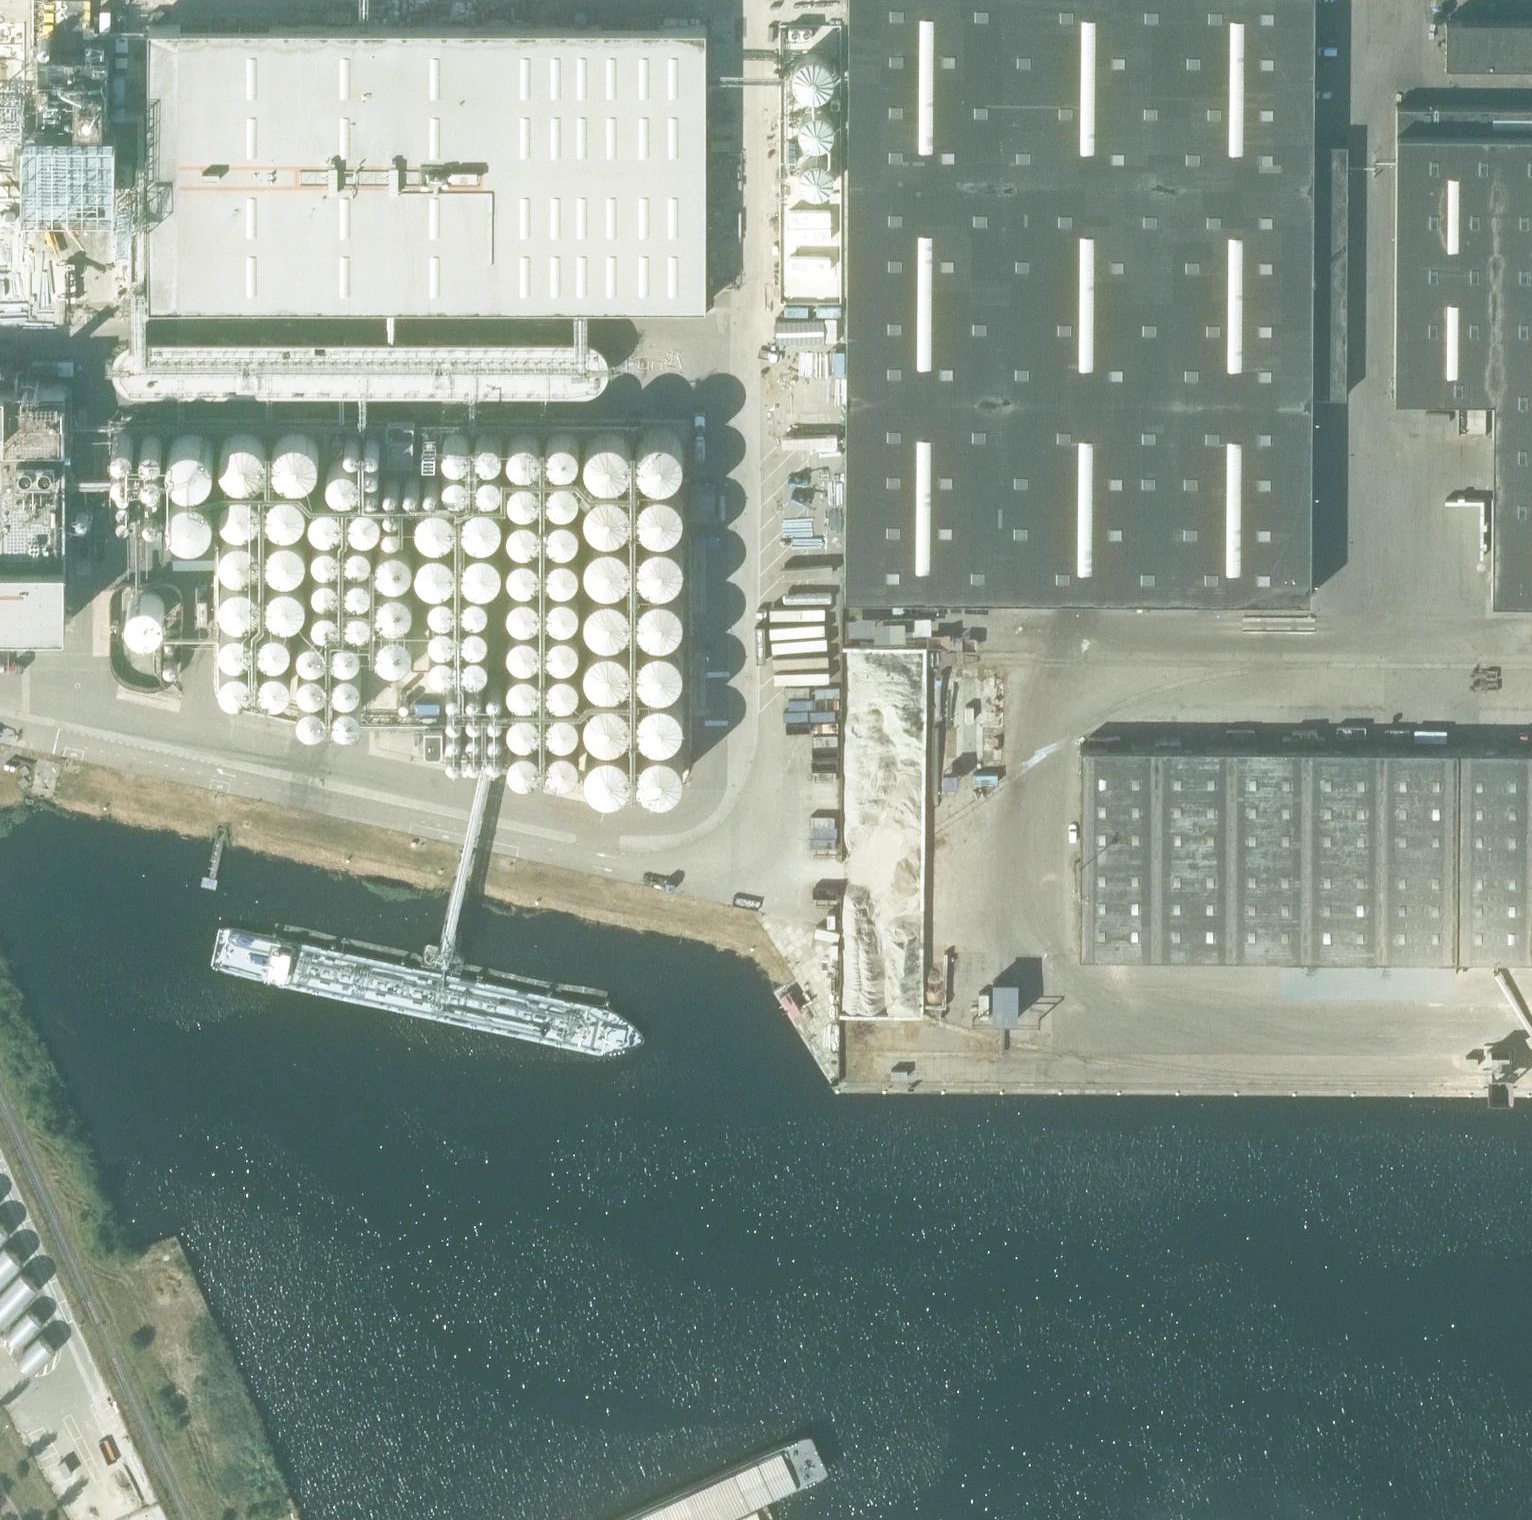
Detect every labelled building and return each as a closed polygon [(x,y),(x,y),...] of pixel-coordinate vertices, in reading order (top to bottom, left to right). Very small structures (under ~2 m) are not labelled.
[(1347,141),(1313,141),(1314,0),(849,0),(845,592),(1310,595),(1312,394),(1346,394),(1346,274),(1353,274),(1353,249),(1347,249),(1347,141)] [(163,5),(134,5),(134,14),(163,14),(163,5)] [(1446,18),(1446,64),(1531,65),(1531,19),(1446,18)] [(149,301),(149,24),(0,24),(0,302),(149,301)] [(706,303),(706,24),(660,24),(660,27),(601,26),(601,24),(270,24),(270,26),(241,26),(241,24),(240,24),(240,26),(211,26),(211,24),(210,24),(210,26),(181,26),(181,24),(180,24),(180,26),(151,26),(151,24),(149,24),(149,301),(149,303),(301,303),(301,301),(329,302),(329,303),(601,303),(601,300),(659,300),(659,303),(706,303)] [(1397,104),(1395,394),(1493,395),(1491,596),(1531,596),(1531,105),(1397,104)] [(66,380),(0,380),(0,623),(66,623),(66,380)] [(389,421),(387,421),(387,441),(387,453),(387,459),(414,458),(414,453),(414,441),(414,420),(389,421)] [(166,627),(167,587),(131,586),(130,626),(166,627)] [(425,726),(425,735),(425,746),(441,746),(443,746),(443,724),(425,724),(425,726)] [(1080,744),(1079,953),(1531,956),(1531,746),(1080,744)] [(552,817),(604,820),(605,797),(553,795),(552,817)] [(994,1014),(1021,1014),(1020,974),(994,975),(994,1014)]
